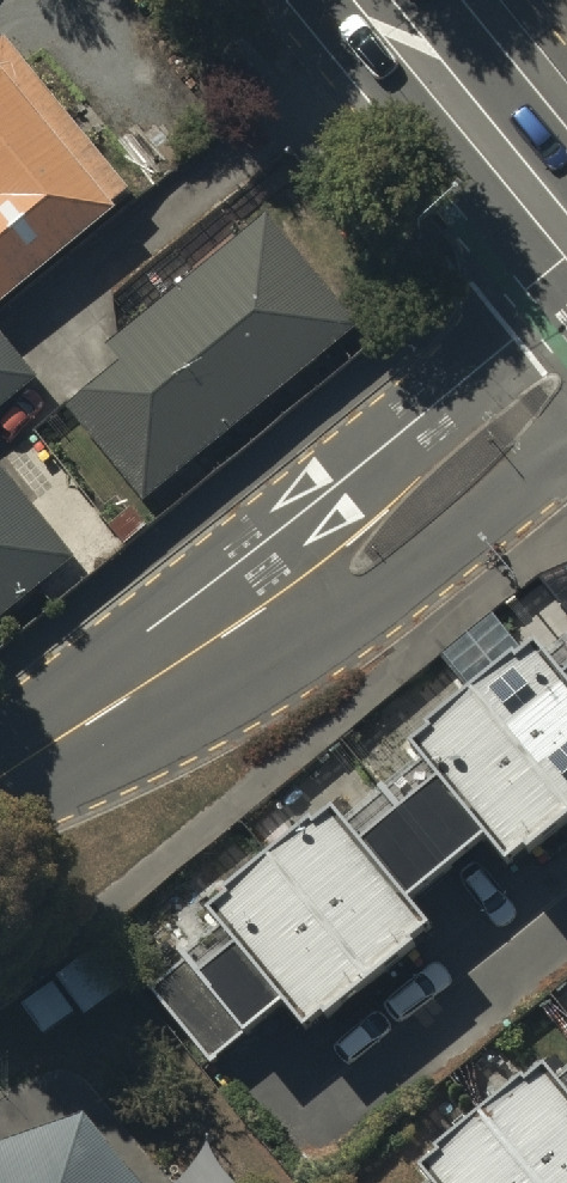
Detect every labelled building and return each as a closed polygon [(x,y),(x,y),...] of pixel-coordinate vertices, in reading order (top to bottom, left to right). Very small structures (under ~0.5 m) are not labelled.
[(0,53),(0,319),(118,222),(114,217),(133,201),(6,47),(0,53)] [(267,223),(106,354),(122,373),(69,416),(146,510),(359,336),(267,223)] [(0,337),(0,415),(39,384),(0,337)] [(76,565),(0,472),(0,626),(76,565)] [(526,653),(405,755),(412,763),(335,827),(329,820),(305,840),(301,835),(200,921),(207,928),(174,956),(181,965),(148,993),(208,1063),(236,1039),(240,1044),(273,1016),(297,1044),(424,937),(402,912),(478,848),(501,875),(520,859),(523,862),(566,825),(566,638),(536,664),(526,653)] [(541,1072),(521,1090),(517,1085),(414,1173),(422,1182),(566,1182),(566,1064),(548,1080),(541,1072)] [(83,1119),(0,1148),(0,1182),(133,1182),(83,1119)]
